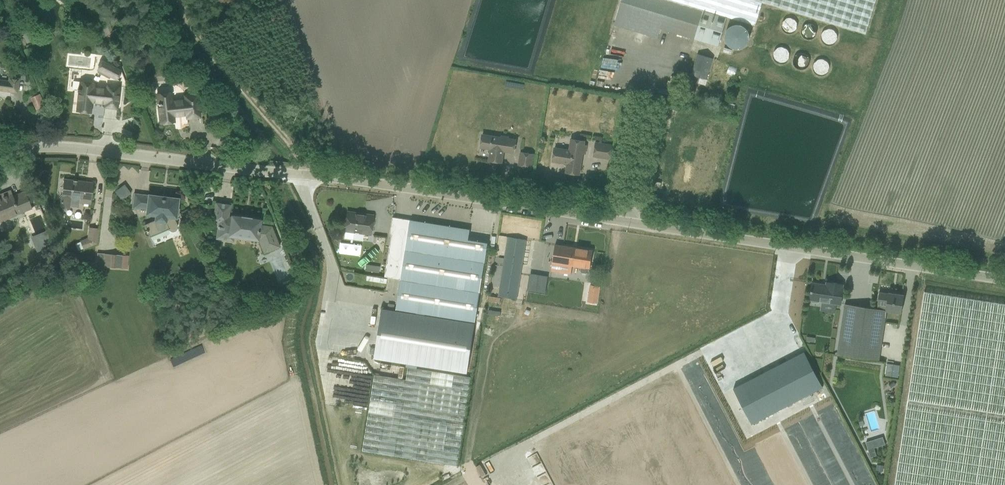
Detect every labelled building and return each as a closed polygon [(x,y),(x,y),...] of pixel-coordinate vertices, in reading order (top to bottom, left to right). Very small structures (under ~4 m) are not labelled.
[(728,21),(662,0),(622,0),(614,26),(719,49),(728,21)] [(884,0),(662,0),(728,21),(758,34),(765,9),(872,40),(873,35),(884,0)] [(801,27),(794,18),(785,24),(792,34),(801,27)] [(805,39),(818,40),(820,26),(807,25),(805,39)] [(792,61),(790,48),(778,49),(779,62),(792,61)] [(716,57),(699,52),(691,79),(708,84),(716,57)] [(800,54),(798,66),(810,68),(812,56),(800,54)] [(819,74),(832,72),(831,60),(818,61),(819,74)] [(14,98),(17,77),(0,76),(0,96),(14,98)] [(722,77),(720,82),(731,86),(733,81),(722,77)] [(75,83),(74,111),(88,112),(89,104),(106,105),(107,90),(90,89),(90,84),(75,83)] [(198,96),(156,96),(156,126),(169,126),(169,114),(198,114),(198,96)] [(513,140),(476,135),(475,151),(486,154),(484,164),(500,166),(501,155),(510,156),(513,140)] [(548,149),(547,162),(561,164),(561,173),(579,176),(586,144),(565,141),(565,150),(548,149)] [(599,143),(599,158),(615,159),(615,152),(606,152),(606,143),(599,143)] [(523,152),(523,165),(531,165),(531,153),(523,152)] [(90,181),(59,178),(57,197),(88,201),(90,181)] [(28,201),(22,188),(10,194),(6,185),(0,188),(0,213),(28,201)] [(182,198),(131,194),(132,217),(153,220),(159,238),(179,233),(182,198)] [(274,221),(266,225),(266,208),(236,208),(236,199),(217,199),(217,244),(236,244),(236,234),(259,234),(268,254),(285,247),(274,221)] [(375,216),(348,212),(345,230),(372,234),(375,216)] [(410,224),(408,241),(469,249),(472,232),(410,224)] [(278,229),(284,244),(292,240),(286,226),(278,229)] [(101,247),(102,229),(92,228),(91,241),(87,240),(87,246),(101,247)] [(397,260),(400,240),(384,238),(381,258),(397,260)] [(506,238),(499,293),(532,297),(536,266),(520,264),(523,240),(506,238)] [(123,245),(105,240),(99,261),(117,266),(123,245)] [(397,263),(333,255),(322,336),(330,337),(327,356),(337,358),(334,384),(343,386),(339,416),(342,416),(339,444),(454,459),(480,250),(469,249),(408,241),(400,240),(397,260),(397,263)] [(81,251),(87,249),(85,242),(79,244),(81,251)] [(589,252),(555,246),(550,276),(569,279),(571,268),(586,271),(589,252)] [(841,286),(837,286),(807,281),(804,303),(837,308),(841,286)] [(917,290),(905,373),(888,484),(1004,484),(1004,303),(917,290)] [(888,315),(846,309),(840,355),(882,360),(888,315)] [(785,329),(790,327),(786,317),(781,319),(785,329)] [(901,381),(902,374),(889,373),(889,379),(901,381)]
